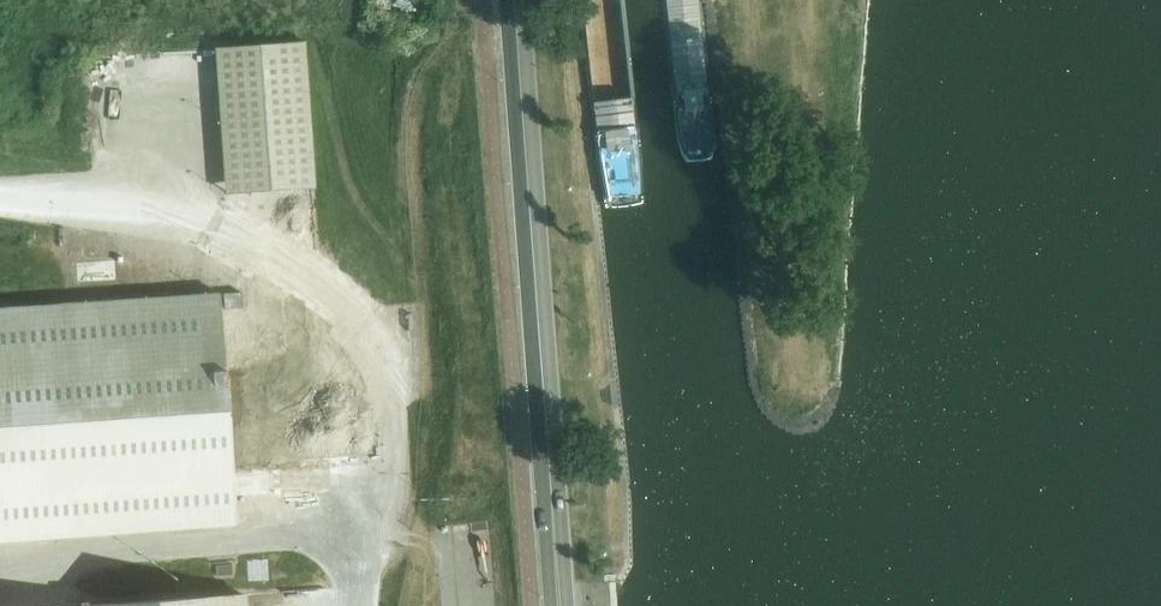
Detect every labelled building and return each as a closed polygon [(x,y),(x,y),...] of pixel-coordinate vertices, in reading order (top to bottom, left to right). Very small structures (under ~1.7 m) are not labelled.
[(389,10),(391,0),(376,0),(375,7),(389,10)] [(301,42),(214,49),(225,179),(314,176),(305,42),(301,42)] [(235,526),(233,498),(224,370),(219,294),(0,309),(0,542),(235,526)] [(319,374),(319,437),(356,437),(356,374),(319,374)] [(245,595),(81,605),(246,605),(245,595)]
